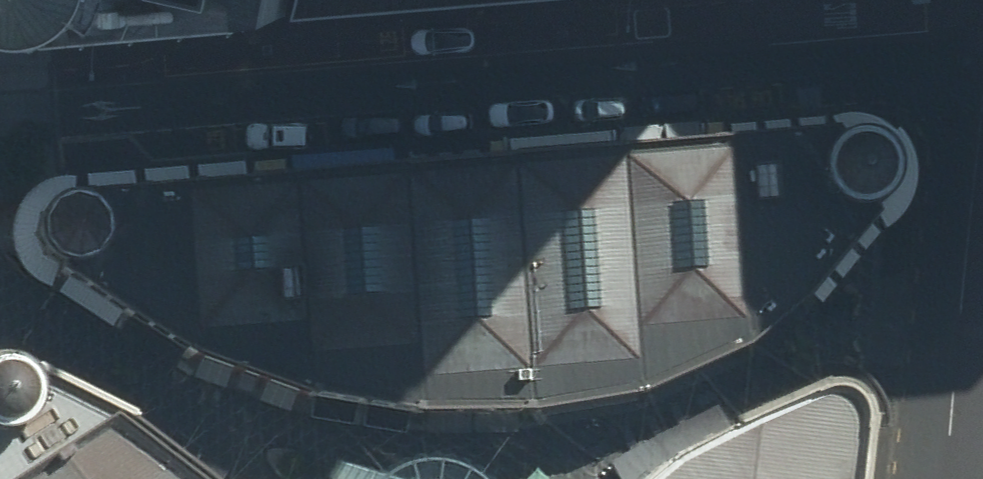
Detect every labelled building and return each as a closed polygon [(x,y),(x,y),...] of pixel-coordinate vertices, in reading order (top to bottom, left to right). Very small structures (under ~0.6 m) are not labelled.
[(284,0),(0,0),(0,26),(6,31),(23,38),(41,41),(60,38),(281,14),(284,0)] [(305,12),(462,1),(476,0),(307,0),(305,12)] [(886,194),(892,183),(894,171),(893,158),(887,147),(878,138),(867,133),(854,131),(842,134),(831,141),(823,150),(818,162),(818,175),(822,187),(829,197),(840,204),(852,208),(865,207),(876,202),(886,194)] [(721,144),(742,345),(788,311),(876,202),(865,207),(852,208),(840,204),(829,197),(822,187),(818,175),(818,162),(823,150),(831,141),(829,133),(721,144)] [(608,157),(630,364),(714,356),(742,345),(721,144),(608,157)] [(497,169),(518,374),(630,364),(608,157),(497,169)] [(387,180),(403,352),(407,386),(518,374),(497,169),(387,180)] [(283,187),(292,325),(311,324),(314,361),(403,352),(387,180),(283,187)] [(210,331),(292,325),(283,187),(75,205),(85,210),(93,217),(98,227),(100,238),(98,249),(93,258),(85,266),(210,331)] [(75,271),(85,266),(93,258),(98,249),(100,238),(98,227),(93,217),(85,210),(75,205),(64,204),(52,207),(43,213),(36,222),(32,233),(32,244),(36,255),(43,264),(53,270),(64,272),(75,271)] [(29,419),(33,408),(34,396),(30,384),(23,375),(12,368),(1,365),(0,365),(0,437),(11,435),(21,428),(29,419)] [(120,421),(23,375),(30,384),(34,396),(33,408),(29,419),(21,428),(11,435),(0,437),(0,478),(197,478),(120,421)] [(865,422),(857,405),(848,395),(831,388),(812,393),(708,434),(658,464),(640,478),(856,478),(865,422)] [(323,478),(374,478),(336,461),(323,478)] [(433,466),(402,468),(378,478),(469,478),(462,473),(433,466)]
